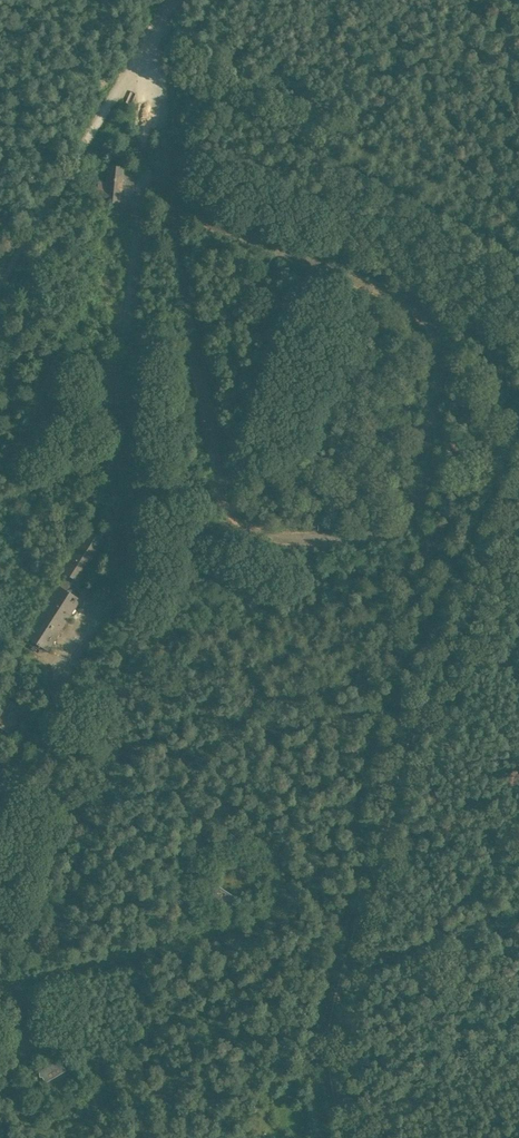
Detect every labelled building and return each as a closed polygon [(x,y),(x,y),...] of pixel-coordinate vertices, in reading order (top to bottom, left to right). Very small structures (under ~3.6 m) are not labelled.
[(125,166),(110,164),(108,181),(100,181),(99,197),(122,199),(125,166)] [(173,255),(160,257),(162,269),(175,266),(173,255)] [(165,497),(152,498),(152,508),(159,508),(159,512),(166,512),(165,497)] [(69,571),(26,634),(49,650),(84,600),(74,593),(110,541),(88,526),(61,566),(69,571)] [(10,562),(0,555),(0,576),(10,562)] [(30,576),(17,567),(10,577),(23,586),(30,576)] [(123,640),(109,630),(101,641),(115,651),(123,640)] [(67,740),(51,729),(44,738),(60,750),(67,740)] [(376,820),(370,818),(367,828),(373,830),(376,820)] [(61,1059),(45,1069),(51,1079),(67,1069),(61,1059)]
